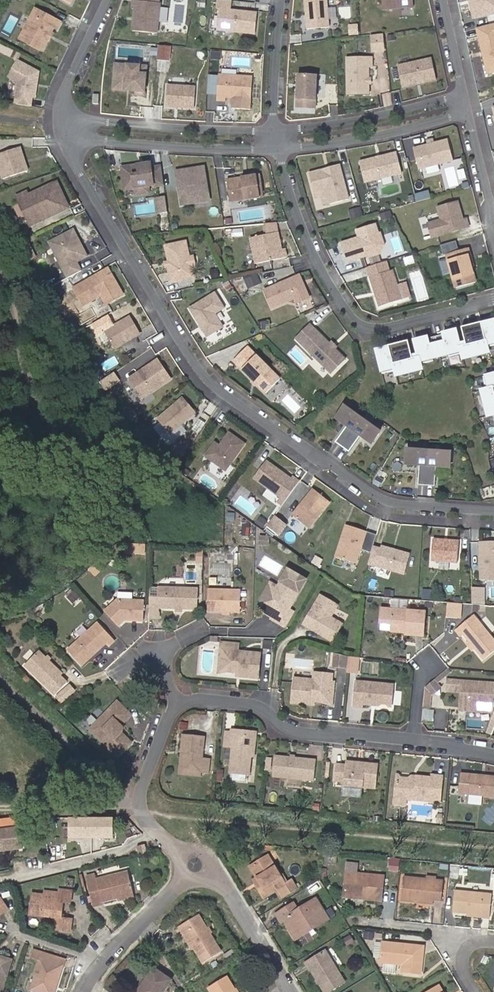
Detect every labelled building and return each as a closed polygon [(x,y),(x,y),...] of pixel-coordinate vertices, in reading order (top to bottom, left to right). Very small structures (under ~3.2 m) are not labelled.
[(160,3),(132,0),(132,9),(134,9),(132,31),(157,33),(160,3)] [(232,10),(230,8),(231,0),(228,0),(217,0),(216,9),(218,9),(216,30),(254,34),(257,13),(232,10)] [(307,28),(328,27),(326,0),(304,0),(307,28)] [(382,9),(412,7),(412,0),(381,0),(382,9)] [(162,6),(161,22),(168,22),(169,7),(162,6)] [(55,30),(59,22),(33,9),(18,38),(40,50),(45,40),(47,41),(51,34),(49,33),(52,28),(55,30)] [(477,28),(488,76),(493,74),(493,24),(477,28)] [(384,32),(371,33),(373,51),(386,49),(384,32)] [(160,44),(159,58),(171,59),(172,45),(160,44)] [(370,57),(346,58),(346,93),(367,93),(366,66),(370,66),(370,57)] [(397,66),(402,87),(436,80),(431,58),(397,66)] [(14,104),(29,106),(30,96),(33,97),(37,72),(12,60),(5,75),(17,81),(14,104)] [(115,64),(113,89),(136,91),(135,94),(144,95),(145,75),(137,74),(138,66),(115,64)] [(319,73),(317,97),(325,97),(327,74),(319,73)] [(314,107),(316,75),(297,74),(296,106),(314,107)] [(252,77),(218,75),(216,99),(225,100),(225,97),(250,99),(252,77)] [(195,87),(166,85),(165,107),(194,108),(195,87)] [(447,139),(413,148),(418,169),(452,160),(447,139)] [(3,180),(28,171),(20,148),(0,154),(0,171),(3,180)] [(401,173),(396,152),(381,156),(379,158),(376,159),(374,158),(359,162),(364,183),(401,173)] [(346,194),(338,160),(307,168),(314,192),(320,190),(323,200),(346,194)] [(124,189),(134,187),(147,186),(153,185),(153,186),(163,185),(161,166),(150,168),(150,163),(121,167),(124,189)] [(423,175),(442,171),(441,164),(422,168),(423,175)] [(204,166),(175,171),(181,205),(209,200),(204,166)] [(229,201),(263,197),(259,174),(226,180),(229,201)] [(31,225),(68,208),(57,183),(30,196),(28,193),(18,197),(31,225)] [(147,186),(134,187),(135,194),(149,192),(147,186)] [(157,196),(159,212),(169,210),(166,195),(157,196)] [(431,237),(469,226),(466,218),(463,219),(458,201),(437,207),(441,219),(427,223),(431,237)] [(378,233),(376,223),(358,228),(360,238),(359,241),(356,242),(355,238),(341,241),(346,260),(366,254),(367,256),(379,253),(383,244),(380,232),(378,233)] [(52,241),(70,277),(83,270),(79,261),(90,256),(76,229),(52,241)] [(255,264),(285,257),(284,249),(280,250),(276,233),(249,238),(255,264)] [(189,257),(187,241),(164,245),(167,261),(163,262),(164,270),(167,269),(170,284),(194,279),(192,268),(196,267),(194,256),(189,257)] [(443,244),(445,254),(457,251),(454,241),(443,244)] [(471,263),(467,248),(457,251),(445,254),(454,287),(474,282),(470,267),(469,263),(471,263)] [(367,267),(379,306),(409,297),(405,283),(398,286),(393,269),(389,271),(386,261),(367,267)] [(123,294),(108,268),(74,287),(84,304),(101,294),(106,304),(123,294)] [(267,310),(294,298),(296,303),(309,298),(304,286),(302,285),(301,283),(302,281),(299,275),(259,292),(267,310)] [(225,309),(215,292),(190,307),(207,335),(223,325),(216,314),(225,309)] [(95,300),(98,309),(106,307),(103,298),(95,300)] [(235,328),(224,310),(219,313),(226,326),(211,335),(214,340),(235,328)] [(128,317),(102,332),(113,350),(138,334),(128,317)] [(458,340),(454,328),(441,331),(442,332),(426,336),(426,335),(413,338),(416,351),(410,352),(407,339),(387,344),(387,345),(375,348),(380,371),(393,368),(395,376),(423,369),(421,361),(458,352),(460,359),(488,352),(486,345),(493,342),(493,324),(493,318),(480,321),(480,320),(460,325),(463,339),(458,340)] [(308,323),(294,337),(330,373),(344,359),(308,323)] [(255,354),(241,368),(267,394),(281,380),(255,354)] [(158,359),(129,379),(142,398),(171,378),(158,359)] [(115,371),(101,381),(107,390),(121,380),(115,371)] [(482,374),(486,386),(478,388),(485,416),(493,414),(493,417),(493,371),(482,374)] [(183,397),(157,419),(170,434),(195,412),(183,397)] [(345,406),(337,418),(348,425),(362,435),(373,443),(382,432),(345,406)] [(360,438),(362,435),(348,425),(346,428),(360,438)] [(360,438),(346,428),(336,443),(350,452),(360,438)] [(226,471),(245,444),(229,433),(221,444),(222,444),(220,447),(214,443),(205,457),(226,471)] [(452,452),(408,449),(407,463),(420,464),(437,465),(451,466),(452,452)] [(279,508),(299,481),(292,477),(290,479),(266,461),(253,478),(267,488),(262,496),(279,508)] [(437,469),(420,468),(419,485),(436,486),(437,469)] [(331,501),(314,489),(294,516),(311,528),(331,501)] [(276,514),(268,525),(280,534),(289,523),(276,514)] [(373,546),(377,534),(346,525),(337,558),(358,564),(362,549),(371,552),(373,546)] [(459,541),(433,539),(432,560),(457,562),(459,541)] [(480,542),(481,580),(493,580),(493,542),(480,542)] [(383,549),(373,546),(371,552),(368,564),(404,574),(410,554),(383,546),(383,549)] [(274,594),(269,591),(263,602),(265,609),(270,612),(273,611),(276,613),(272,619),(284,626),(286,624),(293,613),(288,611),(306,580),(288,570),(274,594)] [(269,591),(274,594),(278,587),(273,585),(269,591)] [(486,586),(473,586),(473,603),(486,603),(486,586)] [(150,609),(158,609),(197,610),(197,590),(159,589),(159,592),(151,592),(150,609)] [(240,611),(240,591),(208,590),(207,610),(240,611)] [(338,605),(320,594),(302,625),(333,643),(341,627),(330,620),(332,617),(338,605)] [(392,598),(392,606),(409,606),(409,597),(392,598)] [(105,613),(119,628),(125,622),(143,622),(144,602),(118,601),(105,613)] [(463,603),(449,602),(448,616),(462,617),(463,603)] [(335,615),(347,621),(351,613),(339,607),(335,615)] [(158,609),(150,609),(150,619),(158,619),(158,609)] [(427,612),(383,609),(382,624),(395,624),(394,632),(408,633),(408,635),(425,636),(427,612)] [(461,629),(466,635),(471,642),(477,649),(486,661),(493,655),(493,637),(477,616),(461,629)] [(343,623),(332,617),(330,620),(341,627),(343,623)] [(98,624),(68,652),(82,667),(106,645),(109,648),(115,642),(98,624)] [(471,642),(468,643),(474,651),(477,649),(471,642)] [(220,643),(220,651),(222,651),(221,664),(228,673),(236,673),(240,674),(240,677),(258,679),(260,654),(239,651),(239,645),(220,643)] [(222,651),(220,651),(218,664),(217,674),(228,673),(221,664),(222,651)] [(38,653),(24,667),(54,697),(68,682),(38,653)] [(347,658),(333,653),(331,667),(346,669),(347,658)] [(452,672),(449,669),(436,680),(439,683),(452,672)] [(311,680),(295,678),(292,704),(309,705),(309,702),(314,703),(322,704),(329,702),(331,682),(332,676),(312,673),(311,680)] [(436,680),(427,688),(433,696),(434,697),(443,689),(439,683),(436,680)] [(394,685),(356,681),(354,707),(363,708),(363,704),(372,705),(372,703),(392,704),(394,685)] [(465,682),(450,681),(449,691),(464,692),(463,706),(493,709),(493,684),(465,682)] [(329,702),(322,704),(332,706),(335,683),(331,682),(329,702)] [(427,688),(425,705),(432,706),(433,696),(427,688)] [(404,690),(395,689),(394,703),(403,704),(404,690)] [(117,703),(96,726),(96,738),(117,759),(131,745),(120,735),(120,731),(133,718),(117,703)] [(234,736),(254,738),(252,756),(255,756),(257,734),(233,731),(232,734),(234,734),(234,736)] [(232,734),(227,733),(225,749),(232,749),(230,775),(250,777),(252,756),(254,738),(234,736),(234,734),(232,734)] [(184,734),(182,752),(186,752),(184,767),(189,772),(203,774),(210,774),(211,760),(204,760),(207,737),(184,734)] [(186,752),(182,752),(180,774),(203,777),(203,774),(189,772),(184,767),(186,752)] [(319,761),(277,757),(275,778),(317,783),(319,761)] [(348,766),(338,765),(336,784),(346,784),(346,787),(378,790),(381,765),(348,762),(348,766)] [(474,775),(461,774),(459,794),(471,796),(493,798),(493,777),(474,775)] [(413,780),(400,778),(397,805),(409,806),(409,800),(442,804),(445,777),(436,776),(435,779),(420,778),(419,783),(415,783),(413,780)] [(364,790),(346,789),(345,795),(363,797),(364,790)] [(19,817),(0,819),(0,851),(23,848),(19,817)] [(115,818),(70,817),(69,838),(115,839),(115,818)] [(260,883),(257,885),(257,886),(264,897),(275,890),(279,897),(296,887),(291,879),(287,882),(284,884),(277,873),(277,872),(266,856),(250,865),(250,866),(257,877),(260,883)] [(100,902),(116,898),(116,895),(131,892),(126,871),(95,879),(93,873),(85,875),(92,904),(100,902)] [(284,884),(287,882),(280,871),(277,873),(284,884)] [(362,896),(362,899),(380,901),(383,877),(345,872),(343,893),(343,894),(362,896)] [(399,900),(428,904),(429,899),(432,900),(440,901),(442,882),(433,881),(432,884),(425,883),(425,880),(402,877),(399,900)] [(41,900),(41,895),(31,893),(28,915),(54,919),(53,930),(69,932),(71,919),(60,918),(60,917),(62,902),(70,903),(70,894),(68,894),(68,891),(57,889),(57,893),(52,892),(51,892),(51,901),(41,900)] [(453,910),(468,912),(482,913),(482,916),(489,917),(492,893),(455,890),(453,910)] [(42,891),(41,895),(41,900),(51,901),(51,892),(42,891)] [(116,895),(116,898),(117,901),(132,897),(131,892),(116,895)] [(285,919),(294,935),(310,925),(312,928),(327,919),(315,900),(297,910),(293,903),(276,914),(281,922),(285,919)] [(213,939),(210,934),(198,915),(180,926),(194,948),(194,949),(203,964),(221,953),(213,939)] [(310,925),(294,935),(296,938),(312,928),(310,925)] [(194,948),(180,926),(178,928),(192,950),(194,949),(194,948)] [(424,947),(382,943),(380,963),(402,966),(401,973),(420,975),(424,947)] [(59,959),(32,950),(29,958),(39,961),(30,991),(34,991),(52,991),(59,968),(56,967),(59,959)] [(319,984),(324,991),(328,991),(344,983),(324,951),(306,962),(311,969),(317,980),(319,984)] [(7,976),(11,961),(0,957),(0,991),(1,991),(5,981),(2,980),(3,975),(7,976)] [(59,959),(56,967),(59,968),(52,991),(55,991),(64,960),(59,959)] [(141,991),(164,991),(171,982),(152,969),(144,982),(145,986),(141,991)] [(235,990),(226,977),(208,988),(210,991),(236,991),(235,990)] [(145,986),(144,982),(137,991),(141,991),(145,986)]
